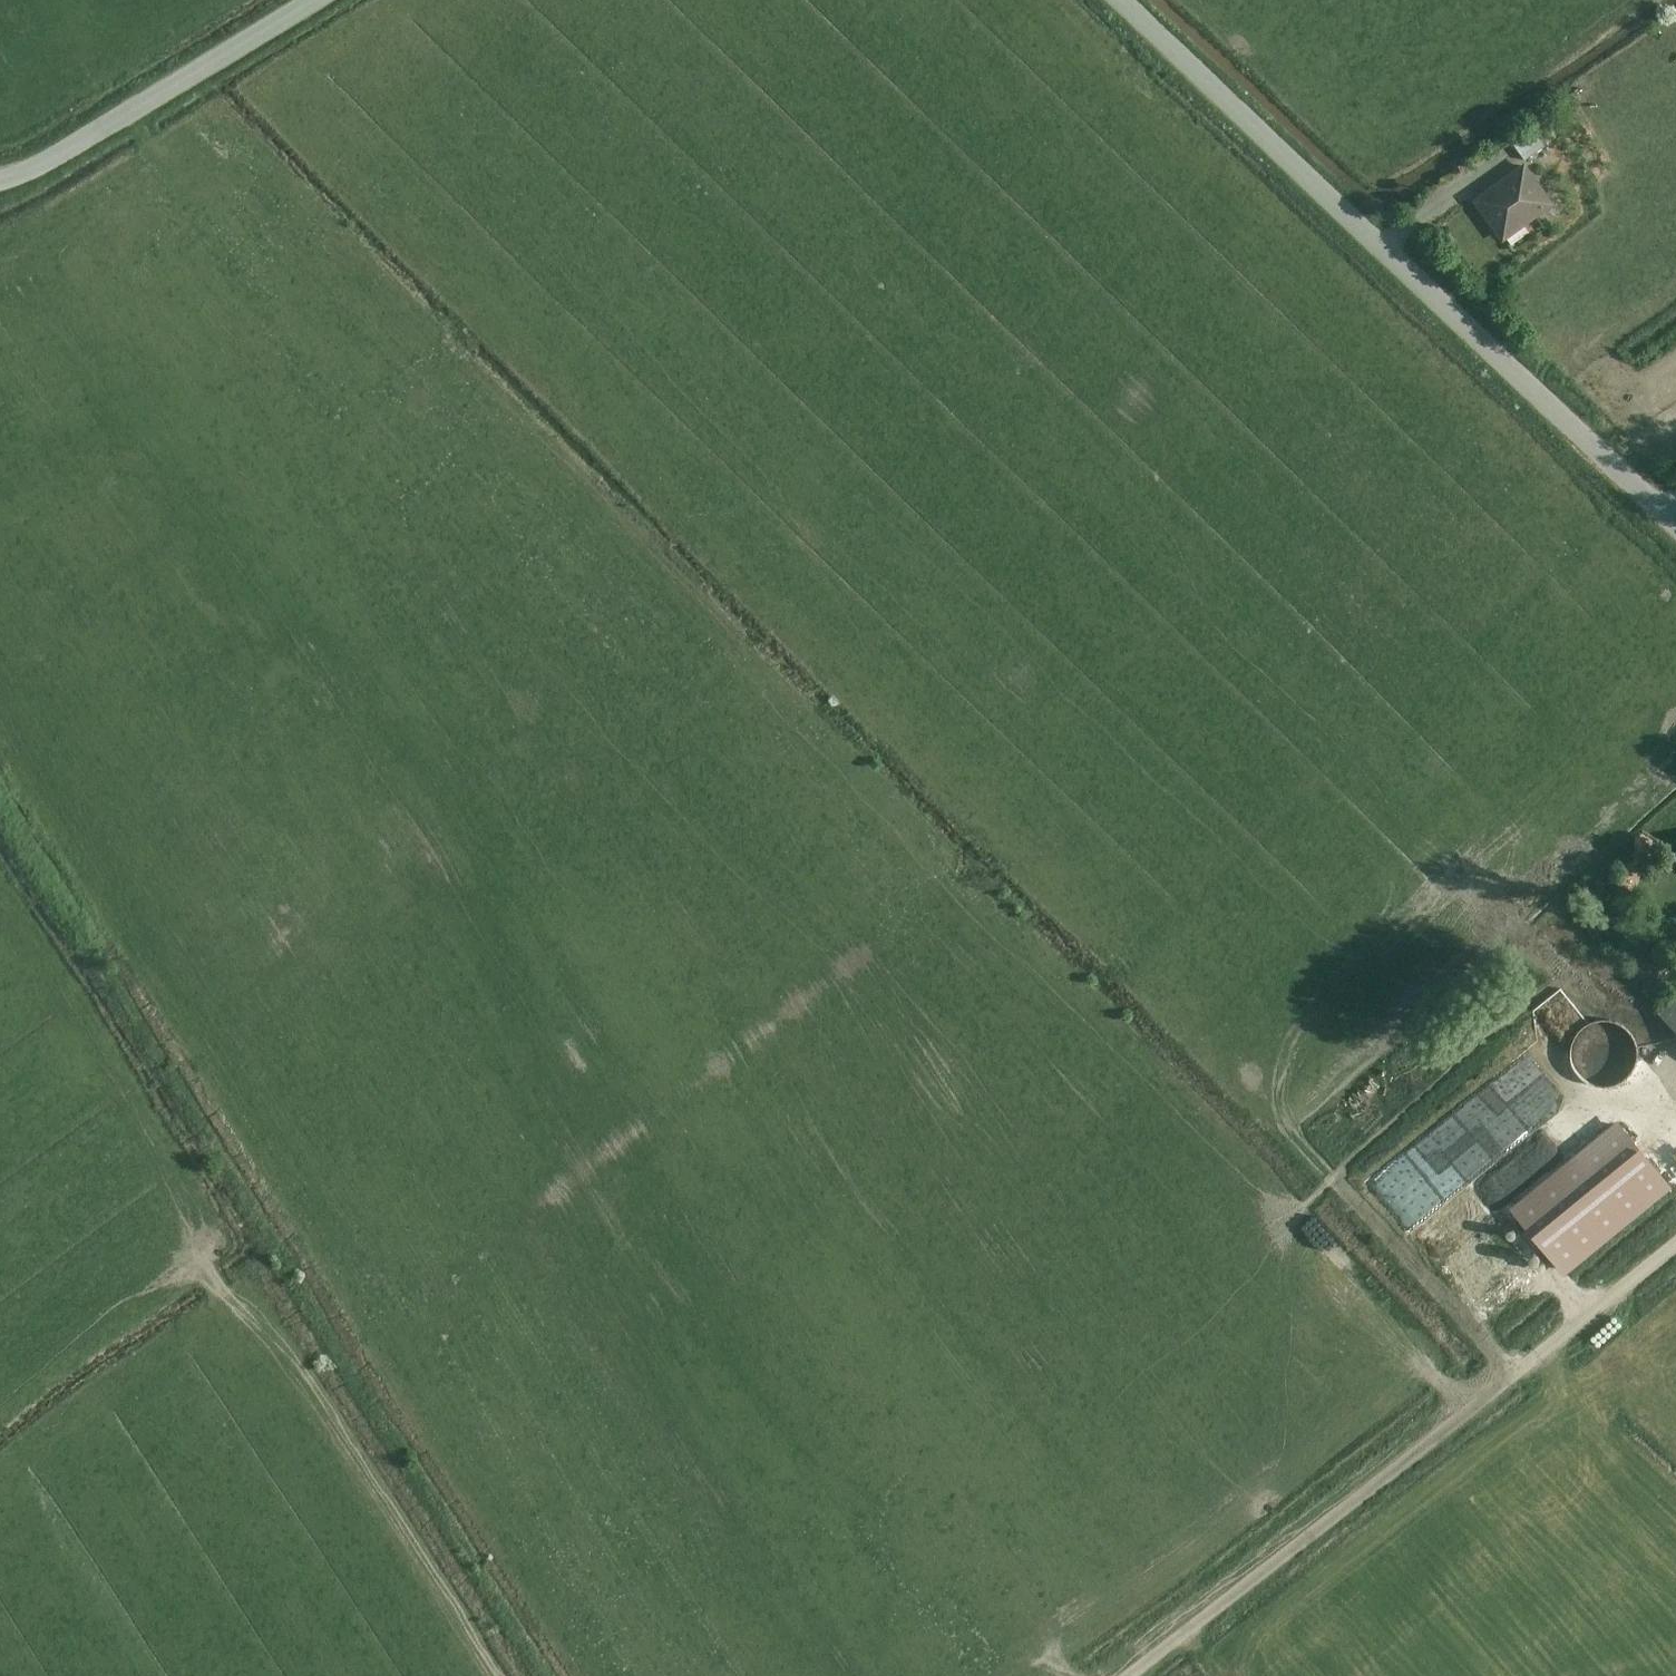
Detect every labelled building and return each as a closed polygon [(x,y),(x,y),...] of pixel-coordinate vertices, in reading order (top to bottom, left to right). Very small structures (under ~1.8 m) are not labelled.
[(1529,164),(1476,197),(1503,240),(1556,207),(1529,164)] [(1666,1010),(1675,1021),(1675,1000),(1666,1010)] [(1635,1067),(1639,1056),(1639,1045),(1635,1034),(1628,1026),(1618,1020),(1607,1018),(1596,1020),(1586,1026),(1579,1035),(1575,1045),(1575,1056),(1579,1067),(1586,1076),(1596,1081),(1607,1083),(1618,1081),(1628,1075),(1635,1067)] [(1361,1171),(1378,1189),(1423,1146),(1406,1128),(1361,1171)] [(1452,1269),(1469,1259),(1458,1240),(1459,1239),(1438,1204),(1420,1215),(1452,1269)]
